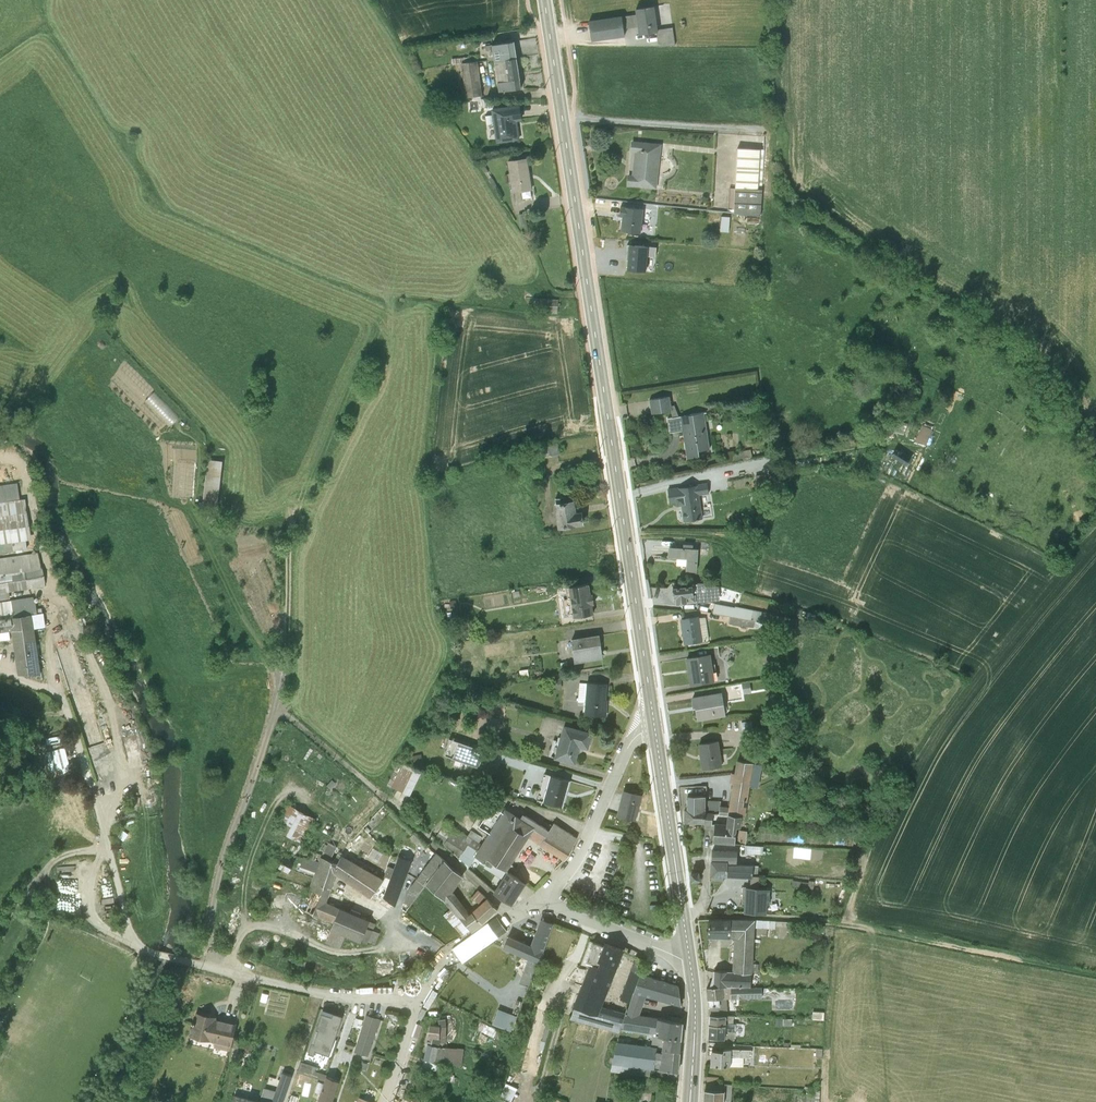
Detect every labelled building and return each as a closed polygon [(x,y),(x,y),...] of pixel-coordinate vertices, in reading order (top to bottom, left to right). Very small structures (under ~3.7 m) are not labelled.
[(659,25),(674,23),(670,3),(656,5),(659,25)] [(653,8),(636,9),(636,15),(638,27),(639,35),(656,34),(653,8)] [(621,17),(590,21),(592,39),(624,34),(623,29),(638,27),(636,15),(621,17)] [(676,44),(674,26),(658,28),(660,46),(676,44)] [(514,43),(491,46),(494,63),(516,59),(514,43)] [(465,95),(482,94),(479,59),(463,60),(465,95)] [(519,76),(516,59),(494,63),(496,79),(519,76)] [(496,79),(498,93),(521,90),(519,76),(496,79)] [(490,111),(496,145),(519,141),(516,123),(521,122),(518,106),(490,111)] [(661,145),(630,142),(629,153),(633,153),(631,178),(626,177),(625,186),(657,189),(661,145)] [(762,153),(738,151),(733,214),(759,216),(762,153)] [(507,162),(512,194),(532,192),(527,159),(507,162)] [(621,219),(620,235),(640,237),(642,210),(618,208),(617,218),(621,219)] [(722,231),(731,231),(731,216),(722,216),(722,231)] [(655,250),(628,247),(626,270),(653,273),(655,250)] [(670,397),(649,400),(651,414),(671,411),(673,418),(679,417),(674,405),(671,406),(670,397)] [(673,418),(668,418),(670,433),(683,431),(687,459),(699,457),(698,451),(710,450),(703,414),(679,417),(673,418)] [(928,444),(935,427),(924,422),(917,440),(928,444)] [(544,453),(560,452),(559,441),(543,442),(544,453)] [(904,468),(912,451),(900,446),(892,462),(904,468)] [(222,495),(224,458),(209,457),(207,494),(222,495)] [(178,460),(177,495),(195,496),(196,460),(178,460)] [(24,512),(18,481),(0,484),(0,516),(24,512)] [(707,483),(667,490),(669,505),(676,504),(677,506),(681,505),(684,522),(703,519),(699,496),(709,495),(707,483)] [(574,500),(554,503),(558,528),(584,525),(582,509),(576,510),(574,500)] [(29,540),(24,512),(0,516),(0,544),(29,540)] [(669,547),(668,558),(687,560),(685,571),(696,572),(698,549),(669,547)] [(45,587),(37,553),(22,556),(0,559),(0,594),(45,587)] [(672,588),(674,598),(675,598),(676,604),(696,602),(695,595),(708,593),(709,596),(715,595),(716,587),(708,585),(701,585),(700,583),(692,584),(693,585),(672,588)] [(589,584),(568,587),(573,617),(594,614),(592,604),(594,604),(592,593),(591,593),(589,584)] [(11,631),(18,677),(40,675),(34,629),(43,627),(41,613),(36,614),(33,598),(0,603),(0,633),(11,631)] [(716,602),(714,613),(793,629),(795,618),(716,602)] [(698,617),(680,619),(684,645),(709,641),(705,618),(698,618),(698,617)] [(599,635),(571,639),(575,663),(603,659),(599,635)] [(710,654),(685,658),(690,686),(714,682),(710,654)] [(608,684),(586,683),(584,714),(606,716),(608,700),(607,699),(608,684)] [(721,693),(691,698),(692,708),(695,708),(697,722),(726,717),(721,693)] [(504,703),(490,703),(490,717),(505,717),(504,703)] [(592,734),(563,725),(554,758),(575,764),(580,747),(588,750),(592,734)] [(488,753),(450,739),(445,755),(477,766),(481,756),(486,758),(488,753)] [(718,741),(698,744),(701,770),(721,768),(718,741)] [(394,749),(388,761),(395,764),(401,753),(394,749)] [(421,753),(412,754),(414,766),(423,765),(421,753)] [(753,764),(737,761),(729,808),(720,807),(720,800),(705,800),(704,814),(717,814),(727,815),(741,816),(746,816),(753,764)] [(402,764),(390,787),(410,795),(422,770),(402,764)] [(569,780),(551,775),(543,802),(562,807),(569,780)] [(641,795),(625,791),(618,816),(635,821),(641,795)] [(705,797),(688,797),(688,809),(683,809),(683,823),(704,823),(704,814),(705,800),(705,797)] [(289,822),(285,832),(304,841),(316,815),(289,802),(281,819),(289,822)] [(478,826),(489,832),(497,820),(502,812),(491,805),(478,826)] [(476,852),(494,863),(506,871),(528,837),(534,827),(520,818),(505,808),(502,812),(497,820),(489,832),(485,838),(481,844),(476,852)] [(534,827),(528,837),(540,845),(542,846),(552,853),(564,861),(573,847),(577,838),(554,823),(549,831),(523,814),(520,818),(534,827)] [(715,824),(714,842),(735,844),(737,826),(741,826),(741,816),(727,815),(726,825),(715,824)] [(443,844),(455,827),(445,822),(435,838),(443,844)] [(455,827),(443,844),(470,867),(476,858),(491,868),(494,863),(476,852),(481,844),(468,835),(455,827)] [(739,840),(748,841),(748,828),(740,828),(739,840)] [(468,835),(481,844),(485,838),(471,829),(468,835)] [(323,843),(319,849),(323,851),(332,856),(337,847),(328,842),(327,845),(323,843)] [(746,851),(764,851),(765,843),(746,843),(746,851)] [(796,856),(813,858),(814,847),(797,845),(796,856)] [(552,853),(542,846),(537,854),(548,861),(552,853)] [(315,872),(320,858),(321,855),(306,849),(299,867),(315,872)] [(711,851),(711,861),(736,861),(735,851),(711,851)] [(410,887),(419,892),(420,893),(426,884),(425,884),(428,880),(444,860),(436,853),(429,863),(416,879),(410,887)] [(333,872),(336,874),(370,898),(371,898),(384,879),(355,863),(342,855),(337,863),(333,872)] [(394,868),(390,878),(404,883),(411,861),(399,856),(398,856),(394,868)] [(285,857),(278,868),(288,874),(295,863),(285,857)] [(320,858),(315,872),(310,888),(329,895),(331,888),(336,874),(333,872),(337,863),(320,858)] [(425,884),(426,884),(445,901),(450,908),(457,917),(459,917),(461,920),(470,913),(453,891),(464,878),(444,860),(428,880),(425,884)] [(727,861),(711,861),(711,876),(727,876),(727,865),(727,861)] [(753,865),(727,865),(727,876),(753,877),(753,865)] [(384,879),(371,898),(372,899),(383,898),(384,898),(383,897),(390,878),(394,868),(388,866),(384,879)] [(507,871),(493,893),(512,906),(526,884),(507,871)] [(699,871),(690,872),(691,881),(701,880),(699,871)] [(383,897),(384,898),(395,906),(404,883),(390,878),(383,897)] [(419,892),(410,887),(405,898),(411,903),(419,892)] [(767,914),(768,888),(742,887),(741,912),(767,914)] [(333,922),(339,908),(327,902),(329,895),(310,888),(309,891),(300,909),(318,916),(333,922)] [(480,904),(487,898),(477,890),(472,897),(480,904)] [(339,908),(341,908),(344,901),(329,895),(327,902),(339,908)] [(471,912),(482,923),(497,910),(487,898),(480,904),(471,912)] [(318,916),(300,909),(295,923),(328,935),(327,936),(342,942),(359,949),(361,942),(369,921),(369,920),(341,908),(339,908),(333,922),(318,916)] [(457,917),(450,908),(443,915),(461,936),(470,930),(461,920),(459,917),(457,917)] [(470,913),(461,920),(470,930),(471,932),(482,923),(471,912),(470,913)] [(755,919),(709,918),(707,936),(734,938),(732,971),(743,973),(752,973),(754,926),(774,928),(777,921),(755,920),(755,919)] [(533,947),(543,952),(553,925),(541,920),(536,933),(538,934),(533,947)] [(369,921),(361,942),(367,944),(368,941),(375,944),(379,933),(373,931),(375,924),(369,921)] [(342,942),(327,936),(325,943),(335,946),(340,948),(342,942)] [(499,956),(533,972),(543,952),(533,947),(508,936),(503,947),(499,956)] [(598,966),(599,962),(596,961),(603,946),(593,942),(585,962),(589,963),(598,966)] [(599,962),(617,968),(624,950),(604,943),(596,961),(599,962)] [(499,956),(503,947),(498,945),(498,946),(492,945),(491,947),(489,946),(479,954),(470,961),(492,972),(490,976),(511,987),(505,998),(495,1016),(508,1023),(518,1004),(531,978),(530,978),(533,972),(499,956)] [(633,962),(636,956),(630,954),(627,953),(624,950),(621,957),(627,960),(633,962)] [(645,961),(636,956),(633,962),(630,969),(619,999),(629,1002),(633,992),(640,973),(645,961)] [(598,1015),(601,1006),(617,968),(599,962),(598,966),(589,963),(576,996),(572,1007),(574,1008),(598,1015)] [(715,970),(710,988),(750,986),(749,974),(732,971),(715,970)] [(640,973),(633,992),(646,996),(681,1006),(679,986),(640,973)] [(710,988),(707,989),(709,1017),(726,1017),(728,1016),(726,998),(762,998),(761,987),(751,986),(750,986),(723,988),(710,988)] [(633,992),(629,1002),(627,1008),(626,1012),(639,1014),(646,996),(633,992)] [(598,1015),(574,1008),(570,1018),(592,1025),(616,1032),(617,1031),(619,1032),(620,1029),(625,1013),(601,1006),(598,1015)] [(625,1013),(620,1029),(657,1036),(658,1030),(655,1030),(657,1018),(657,1017),(639,1014),(626,1012),(625,1013)] [(316,1030),(319,1030),(312,1050),(319,1052),(319,1053),(328,1056),(342,1017),(333,1013),(331,1017),(322,1014),(316,1030)] [(236,1023),(202,1014),(195,1038),(230,1047),(236,1023)] [(379,1019),(366,1015),(364,1021),(356,1046),(354,1054),(367,1058),(379,1019)] [(709,1017),(708,1017),(708,1038),(725,1039),(726,1017),(709,1017)] [(356,1046),(364,1021),(355,1018),(346,1043),(356,1046)] [(658,1030),(657,1036),(663,1037),(680,1040),(682,1023),(657,1018),(655,1030),(658,1030)] [(438,1020),(439,1027),(432,1025),(427,1043),(442,1047),(444,1041),(451,1041),(450,1019),(438,1020)] [(480,1022),(476,1030),(498,1042),(502,1034),(480,1022)] [(655,1051),(661,1052),(661,1050),(662,1043),(656,1042),(657,1036),(653,1035),(651,1046),(654,1046),(655,1051)] [(662,1043),(661,1050),(679,1053),(680,1040),(663,1037),(662,1043)] [(655,1051),(654,1046),(623,1042),(623,1043),(617,1042),(611,1070),(649,1076),(650,1069),(654,1070),(654,1068),(657,1069),(656,1077),(675,1080),(676,1073),(658,1070),(661,1052),(655,1051)] [(427,1043),(424,1059),(439,1063),(441,1064),(461,1067),(462,1050),(454,1048),(445,1048),(442,1047),(427,1043)] [(724,1052),(712,1051),(711,1065),(742,1067),(743,1051),(724,1049),(724,1052)] [(658,1070),(676,1073),(678,1073),(679,1053),(661,1050),(661,1052),(658,1070)] [(439,1063),(424,1059),(422,1066),(437,1071),(439,1063)] [(324,1071),(315,1069),(317,1064),(302,1060),(298,1072),(322,1080),(324,1071)] [(292,1076),(282,1072),(272,1097),(263,1095),(260,1101),(283,1101),(292,1076)] [(326,1078),(319,1098),(329,1101),(332,1101),(339,1083),(326,1078)] [(496,1101),(511,1101),(517,1088),(506,1083),(500,1097),(499,1096),(496,1101)] [(705,1084),(704,1101),(732,1101),(732,1085),(705,1084)] [(803,1101),(820,1101),(820,1094),(803,1094),(803,1101)]
